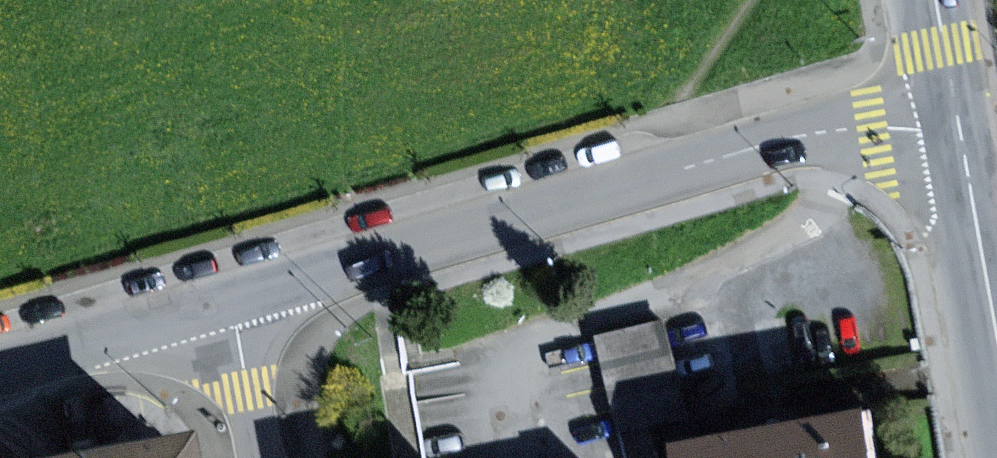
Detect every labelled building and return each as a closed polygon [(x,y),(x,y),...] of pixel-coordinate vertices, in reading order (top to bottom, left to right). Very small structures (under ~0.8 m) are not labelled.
[(615,401),(677,386),(660,310),(597,324),(615,401)] [(682,440),(685,457),(882,457),(871,404),(682,440)] [(126,457),(192,457),(190,447),(126,457)]
